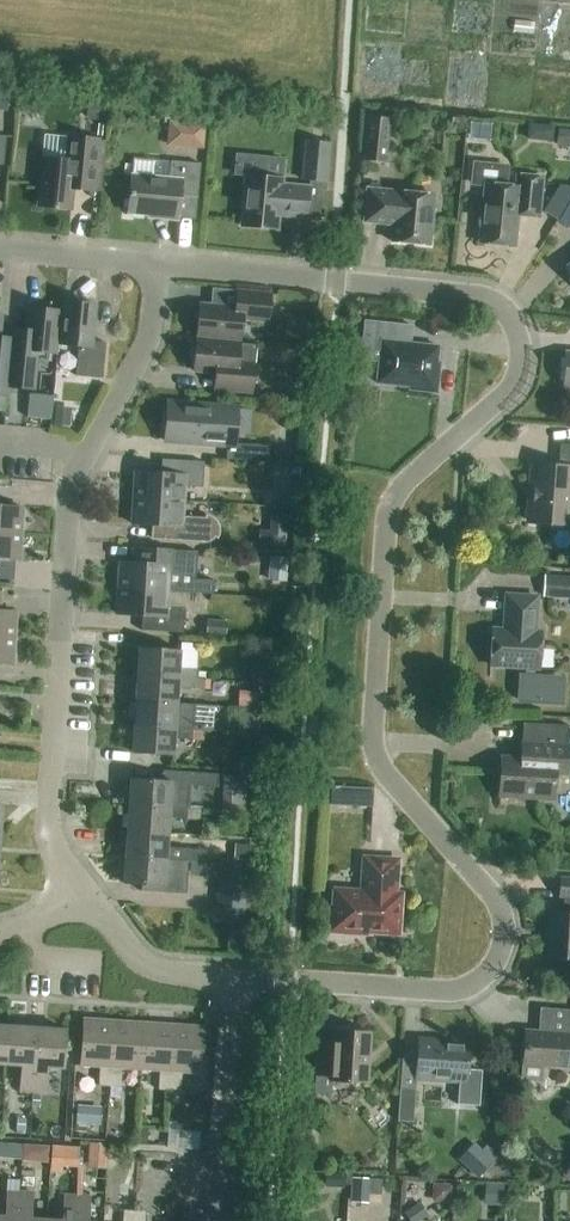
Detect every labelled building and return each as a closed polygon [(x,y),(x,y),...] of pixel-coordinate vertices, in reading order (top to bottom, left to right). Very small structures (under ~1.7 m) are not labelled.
[(0,96),(0,111),(7,112),(8,97),(0,96)] [(87,102),(85,118),(108,120),(109,104),(87,102)] [(361,162),(387,164),(392,120),(366,118),(361,162)] [(166,120),(166,146),(205,146),(205,121),(166,120)] [(551,143),(553,126),(527,124),(525,140),(551,143)] [(556,129),(555,147),(569,148),(569,130),(556,129)] [(100,192),(106,142),(66,137),(64,161),(41,159),(36,207),(70,211),(72,191),(95,194),(95,192),(100,192)] [(329,144),(328,144),(305,142),(301,180),(326,183),(329,144)] [(154,178),(131,176),(127,214),(157,217),(157,219),(177,221),(177,219),(194,221),(196,199),(199,165),(156,161),(154,178)] [(505,186),(507,167),(473,164),(471,184),(484,185),(478,244),(514,247),(517,216),(538,218),(542,178),(516,175),(515,187),(505,186)] [(245,176),(240,227),(277,231),(278,216),(322,220),(325,184),(309,182),(308,188),(281,185),(282,179),(245,176)] [(428,246),(433,197),(366,190),(363,223),(392,226),(390,242),(428,246)] [(235,309),(199,305),(196,336),(239,341),(241,323),(267,325),(270,296),(236,292),(235,309)] [(61,329),(57,328),(55,345),(78,347),(75,376),(101,379),(105,344),(91,342),(95,306),(63,303),(62,312),(61,329)] [(12,329),(7,385),(5,399),(9,399),(9,390),(35,392),(39,353),(54,354),(55,345),(57,328),(61,329),(62,312),(28,309),(25,330),(12,329)] [(406,326),(364,321),(360,360),(378,362),(376,384),(409,387),(409,390),(435,393),(439,364),(436,363),(437,348),(404,344),(406,326)] [(4,413),(5,399),(7,385),(12,329),(10,328),(9,339),(0,338),(0,412),(4,413)] [(251,394),(255,347),(196,340),(193,371),(213,374),(212,390),(251,394)] [(238,410),(166,404),(164,441),(227,446),(236,447),(236,445),(238,410)] [(55,407),(53,427),(69,428),(71,408),(55,407)] [(236,447),(227,446),(225,460),(267,463),(268,448),(236,445),(236,447)] [(558,462),(569,463),(569,446),(559,445),(558,462)] [(135,472),(133,499),(181,502),(182,488),(201,489),(203,463),(161,460),(160,474),(135,472)] [(528,506),(527,516),(531,520),(530,523),(569,526),(569,468),(530,465),(528,491),(533,492),(532,503),(528,506)] [(278,482),(277,499),(281,499),(281,507),(294,508),(296,483),(278,482)] [(133,499),(132,525),(157,527),(156,541),(203,544),(210,543),(215,538),(217,532),(215,525),(211,520),(204,518),(180,517),(181,502),(133,499)] [(19,534),(21,508),(0,506),(0,533),(19,534)] [(270,533),(259,533),(259,546),(287,548),(288,516),(271,515),(270,533)] [(0,533),(0,559),(18,561),(19,534),(0,533)] [(120,562),(118,589),(169,593),(169,592),(213,595),(213,582),(195,581),(197,553),(146,550),(145,564),(120,562)] [(269,556),(267,581),(286,583),(288,558),(269,556)] [(542,598),(569,600),(569,578),(544,576),(542,598)] [(118,589),(116,615),(141,617),(140,631),(182,634),(184,609),(168,608),(169,593),(118,589)] [(492,630),(490,666),(525,668),(534,669),(538,669),(540,633),(534,633),(536,598),(506,596),(504,631),(492,630)] [(13,639),(14,612),(0,611),(0,638),(13,639)] [(231,621),(206,620),(205,638),(229,639),(231,621)] [(0,638),(0,664),(11,665),(13,639),(0,638)] [(195,679),(196,669),(179,668),(180,652),(138,649),(136,675),(195,679)] [(259,681),(260,661),(240,660),(239,680),(259,681)] [(516,672),(515,702),(562,704),(563,673),(516,672)] [(176,704),(177,688),(194,689),(195,679),(136,675),(134,701),(176,704)] [(195,679),(194,689),(209,690),(210,680),(195,679)] [(128,718),(133,718),(133,726),(192,730),(193,705),(176,704),(134,701),(134,703),(129,702),(128,718)] [(236,734),(256,735),(257,709),(238,708),(236,734)] [(565,776),(568,726),(523,723),(521,759),(501,758),(498,809),(499,809),(500,796),(552,800),(554,775),(565,776)] [(192,731),(133,726),(131,753),(173,756),(174,739),(191,741),(192,731)] [(164,772),(156,781),(129,779),(127,806),(186,810),(189,810),(190,787),(217,788),(217,775),(164,772)] [(350,807),(351,788),(330,787),(329,806),(350,807)] [(186,810),(127,806),(126,832),(168,834),(169,819),(199,821),(200,811),(189,810),(186,810)] [(126,832),(124,857),(186,861),(187,849),(167,848),(168,834),(126,832)] [(234,844),(233,859),(249,860),(250,845),(234,844)] [(186,861),(124,857),(122,884),(141,885),(141,892),(186,895),(187,862),(186,861)] [(330,931),(357,933),(357,931),(397,934),(400,895),(395,895),(397,861),(364,859),(361,893),(356,893),(353,890),(345,889),(342,892),(335,891),(334,908),(332,907),(330,931)] [(247,867),(217,864),(214,908),(244,910),(247,867)] [(559,896),(563,896),(562,912),(549,910),(545,958),(569,960),(569,879),(560,878),(559,896)] [(522,1065),(522,1076),(525,1080),(541,1081),(542,1067),(569,1069),(569,1010),(566,1010),(565,1033),(525,1031),(522,1065)] [(109,1087),(113,1021),(83,1019),(80,1066),(99,1067),(97,1086),(109,1087)] [(113,1021),(109,1087),(120,1088),(121,1069),(140,1070),(143,1023),(113,1021)] [(173,1025),(143,1023),(140,1070),(158,1071),(157,1090),(169,1091),(173,1025)] [(173,1025),(169,1091),(180,1092),(181,1072),(200,1074),(204,1027),(173,1025)] [(7,1027),(5,1065),(20,1066),(19,1092),(31,1092),(36,1028),(7,1027)] [(36,1028),(31,1092),(44,1093),(46,1067),(62,1069),(65,1030),(36,1028)] [(369,1033),(334,1030),(333,1044),(317,1043),(314,1094),(331,1095),(332,1081),(366,1083),(369,1033)] [(466,1082),(468,1044),(417,1041),(415,1078),(466,1082)] [(400,1089),(397,1121),(413,1122),(415,1090),(400,1089)] [(101,1126),(102,1107),(77,1106),(76,1125),(101,1126)] [(167,1144),(195,1146),(196,1135),(168,1132),(167,1144)] [(498,1157),(485,1145),(481,1150),(473,1142),(457,1160),(476,1179),(498,1157)] [(106,1169),(107,1145),(88,1144),(86,1168),(106,1169)] [(33,1162),(34,1145),(23,1145),(22,1162),(33,1162)] [(52,1147),(51,1161),(68,1163),(68,1169),(76,1170),(78,1148),(52,1147)] [(147,1158),(146,1179),(176,1181),(177,1160),(147,1158)] [(324,1172),(323,1187),(345,1188),(345,1180),(346,1173),(324,1172)] [(350,1178),(349,1202),(368,1203),(369,1179),(350,1178)] [(527,1197),(528,1183),(507,1183),(506,1197),(527,1197)] [(451,1185),(432,1184),(431,1202),(450,1204),(451,1185)] [(19,1192),(6,1191),(4,1217),(0,1217),(0,1220),(17,1220),(19,1192)] [(19,1192),(17,1220),(46,1220),(30,1219),(32,1193),(19,1192)] [(76,1196),(63,1195),(61,1220),(74,1220),(76,1196)] [(89,1197),(76,1196),(74,1220),(87,1220),(89,1197)] [(134,1211),(122,1210),(121,1220),(133,1220),(134,1211)] [(133,1220),(144,1220),(145,1212),(134,1211),(133,1220)]
